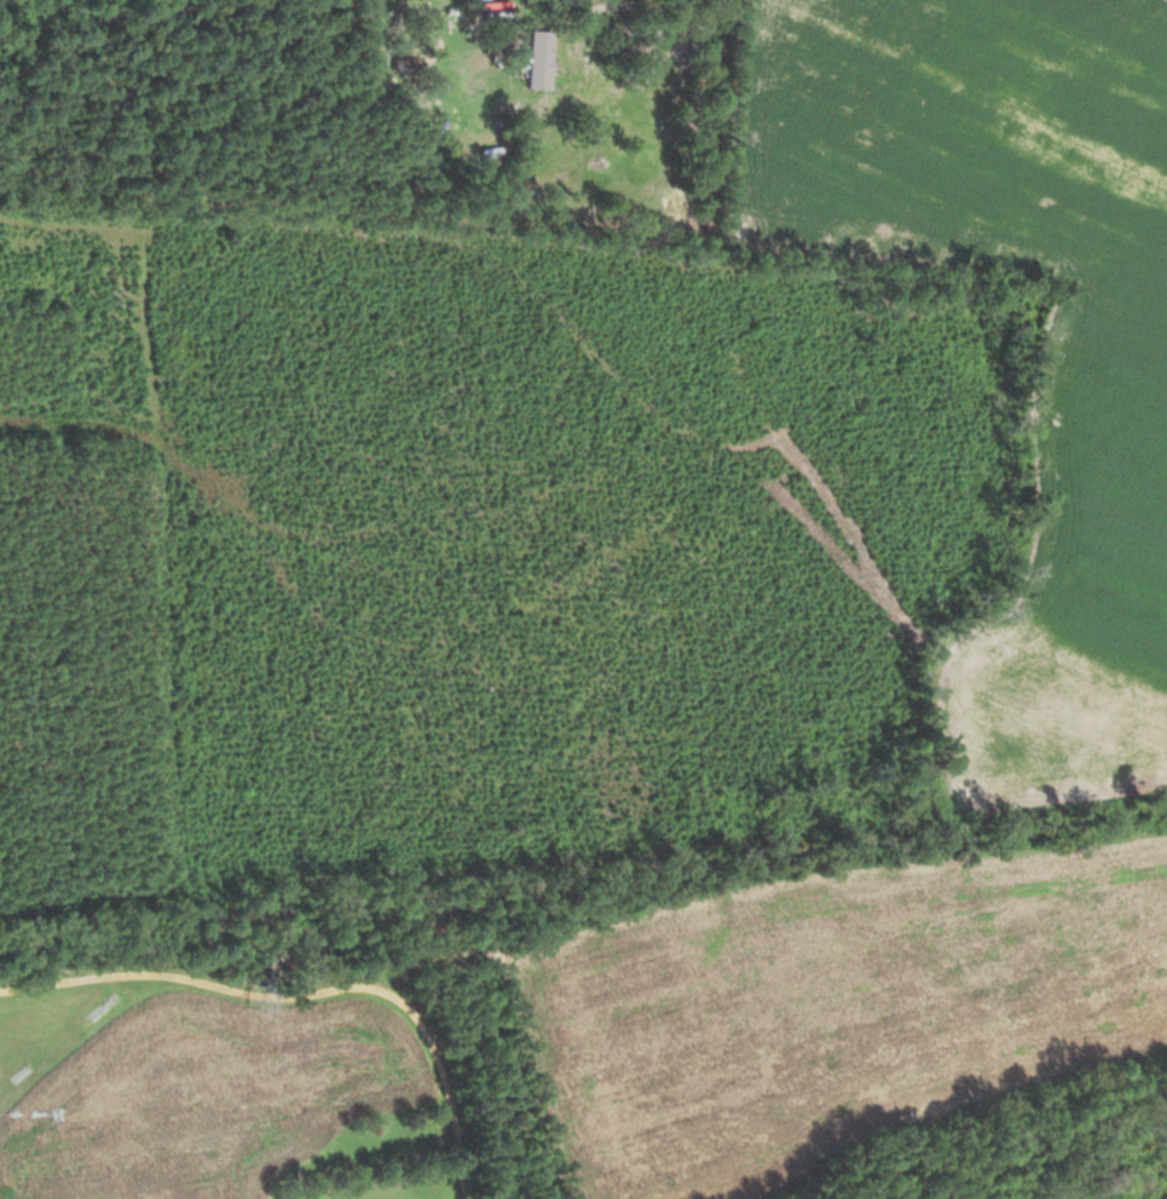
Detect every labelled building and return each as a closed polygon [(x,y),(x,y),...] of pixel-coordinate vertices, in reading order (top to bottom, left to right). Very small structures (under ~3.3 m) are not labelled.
[(550,88),(550,30),(527,30),(527,88),(550,88)]
